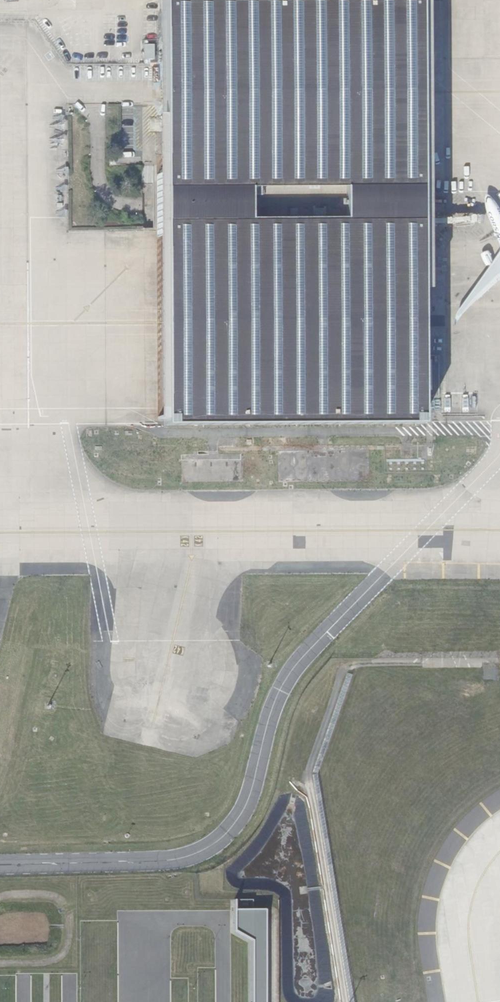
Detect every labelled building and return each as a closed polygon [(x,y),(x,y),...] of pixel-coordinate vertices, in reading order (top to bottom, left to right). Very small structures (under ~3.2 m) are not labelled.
[(161,1),(162,51),(156,51),(158,422),(164,422),(164,427),(419,426),(418,290),(426,290),(423,3),(418,3),(418,0),(268,0),(161,1)] [(264,910),(253,910),(235,910),(234,931),(253,941),(252,1001),(263,1001),(264,910)]
